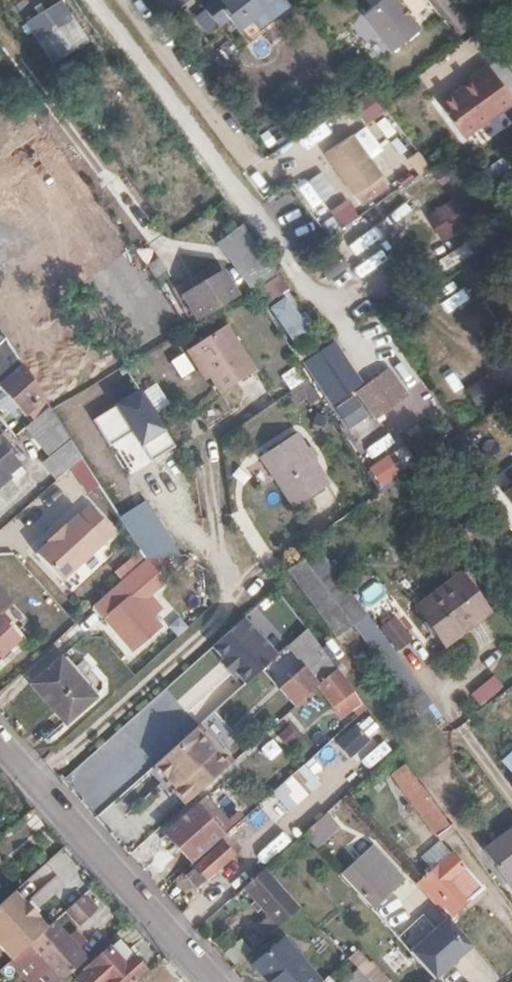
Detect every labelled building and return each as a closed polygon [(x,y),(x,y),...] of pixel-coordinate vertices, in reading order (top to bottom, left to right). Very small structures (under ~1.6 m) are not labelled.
[(63,0),(59,0),(29,22),(43,40),(75,16),(63,0)] [(186,0),(153,0),(167,16),(186,0)] [(238,27),(269,0),(212,0),(205,6),(220,24),(230,17),(238,27)] [(394,0),(379,0),(357,18),(389,56),(419,30),(394,0)] [(511,95),(511,86),(489,58),(473,71),(474,72),(442,98),(468,131),(511,95)] [(367,125),(382,112),(364,91),(348,105),(367,125)] [(353,134),(326,152),(338,169),(344,165),(350,175),(349,175),(360,191),(383,175),(353,134)] [(413,158),(425,173),(434,166),(422,151),(413,158)] [(344,165),(338,169),(356,194),(360,191),(349,175),(350,175),(344,165)] [(399,226),(412,207),(401,200),(389,219),(399,226)] [(217,242),(248,294),(259,287),(267,301),(283,291),(244,226),(217,242)] [(409,298),(369,240),(338,261),(349,277),(357,271),(362,277),(371,271),(388,297),(374,304),(383,317),(409,298)] [(215,272),(196,242),(160,267),(179,296),(215,272)] [(267,309),(290,344),(308,332),(285,297),(267,309)] [(511,317),(511,297),(497,306),(506,320),(511,317)] [(186,351),(194,364),(200,361),(209,377),(218,392),(255,370),(227,324),(186,351)] [(178,380),(192,374),(183,356),(170,362),(178,380)] [(200,361),(194,364),(204,380),(209,377),(200,361)] [(43,395),(23,362),(0,383),(0,388),(24,413),(43,395)] [(410,396),(389,369),(354,395),(376,423),(410,396)] [(81,457),(52,408),(30,424),(49,454),(43,459),(59,477),(81,457)] [(292,508),(329,483),(296,432),(260,456),(292,508)] [(18,463),(0,442),(0,485),(10,476),(7,473),(18,463)] [(387,457),(366,469),(378,489),(399,478),(387,457)] [(500,495),(511,511),(511,486),(500,495)] [(90,503),(38,551),(66,581),(118,533),(90,503)] [(364,615),(315,550),(287,571),(334,637),(364,615)] [(485,614),(458,578),(415,611),(441,645),(485,614)] [(376,581),(359,595),(370,608),(387,594),(376,581)] [(158,626),(120,584),(95,607),(132,649),(158,626)] [(13,604),(7,597),(0,603),(0,616),(13,604)] [(352,627),(366,644),(380,632),(365,615),(352,627)] [(397,615),(379,626),(395,652),(413,641),(397,615)] [(21,640),(0,617),(0,659),(21,640)] [(278,654),(244,618),(213,647),(224,659),(221,662),(233,675),(236,672),(246,683),(278,654)] [(304,632),(286,647),(309,674),(327,660),(304,632)] [(62,727),(93,701),(57,661),(28,688),(62,727)] [(332,706),(351,689),(336,668),(315,687),(332,706)] [(480,708),(503,687),(492,675),(469,696),(480,708)] [(221,749),(235,737),(213,712),(200,724),(221,749)] [(365,716),(243,816),(254,830),(272,815),(277,820),(324,781),(338,797),(362,776),(391,751),(380,738),(383,736),(365,716)] [(186,808),(228,764),(191,729),(149,773),(186,808)] [(112,791),(141,766),(119,742),(91,767),(112,791)] [(502,757),(511,768),(511,749),(502,757)] [(435,835),(449,825),(408,769),(394,779),(435,835)] [(329,814),(341,828),(352,819),(339,805),(329,814)] [(190,861),(221,833),(197,806),(166,833),(190,861)] [(301,834),(315,851),(341,831),(326,814),(301,834)] [(483,849),(511,889),(511,827),(483,849)] [(198,885),(233,853),(222,842),(187,873),(198,885)] [(362,894),(385,874),(356,843),(333,862),(362,894)] [(451,913),(480,888),(448,854),(416,883),(438,908),(442,904),(451,913)] [(299,905),(265,866),(264,867),(251,878),(274,904),(259,918),(270,931),(299,905)] [(53,868),(41,878),(63,901),(74,891),(53,868)] [(90,888),(73,903),(85,918),(103,902),(90,888)] [(75,928),(62,913),(31,940),(64,977),(94,950),(86,941),(93,935),(82,923),(75,928)] [(412,951),(438,979),(474,947),(448,918),(412,951)] [(266,981),(314,981),(317,980),(279,936),(249,962),(266,981)] [(123,962),(132,955),(118,939),(110,946),(123,962)] [(371,981),(387,981),(355,945),(345,954),(356,966),(371,981)] [(132,955),(123,962),(110,946),(82,970),(78,974),(84,981),(130,981),(144,969),(132,955)] [(356,966),(340,981),(371,981),(356,966)]
